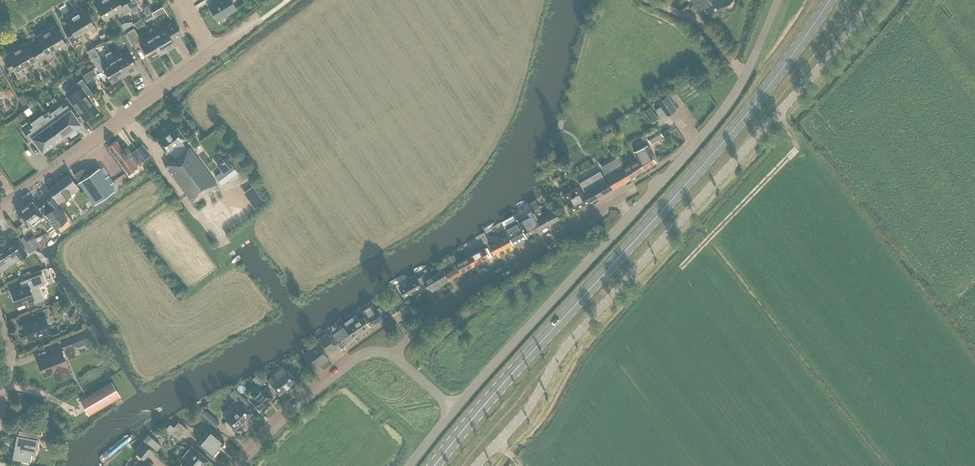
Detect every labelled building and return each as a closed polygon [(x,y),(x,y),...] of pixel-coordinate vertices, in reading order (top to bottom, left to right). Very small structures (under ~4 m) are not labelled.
[(107,16),(113,13),(105,0),(98,0),(93,3),(103,19),(106,25),(111,22),(107,16)] [(113,13),(118,10),(122,16),(131,10),(125,0),(105,0),(113,13)] [(131,10),(132,13),(137,11),(135,8),(140,5),(137,0),(125,0),(131,10)] [(230,0),(218,0),(209,5),(217,20),(235,9),(230,0)] [(724,9),(733,1),(733,0),(691,0),(700,11),(702,10),(709,20),(718,13),(724,9)] [(151,13),(154,18),(165,11),(163,7),(162,7),(151,13)] [(76,11),(73,13),(84,30),(89,27),(93,33),(97,30),(94,25),(84,8),(77,12),(76,11)] [(79,34),(84,30),(73,13),(70,15),(71,16),(64,20),(69,27),(64,30),(73,45),(82,39),(79,34)] [(164,28),(164,29),(152,36),(162,53),(174,46),(172,41),(182,35),(174,22),(164,28)] [(48,29),(47,28),(44,30),(55,47),(60,44),(64,50),(68,47),(65,42),(55,25),(48,29)] [(127,33),(134,45),(141,41),(134,28),(127,33)] [(50,51),(55,47),(44,30),(41,32),(42,33),(35,37),(39,43),(34,46),(44,62),(53,56),(50,51)] [(116,39),(124,51),(131,47),(123,35),(116,39)] [(140,43),(150,60),(162,53),(152,36),(140,43)] [(18,46),(15,47),(26,65),(31,62),(35,67),(44,62),(34,46),(29,49),(26,43),(19,47),(18,46)] [(20,68),(26,65),(15,47),(12,49),(13,50),(6,54),(10,60),(5,63),(10,72),(15,69),(16,71),(19,76),(24,74),(20,68)] [(103,63),(94,48),(87,52),(96,67),(103,63)] [(102,66),(112,83),(124,76),(114,59),(110,51),(105,54),(109,62),(102,66)] [(137,68),(127,51),(114,59),(124,76),(137,68)] [(93,67),(84,75),(88,79),(97,72),(93,67)] [(68,96),(85,120),(97,111),(80,87),(68,96)] [(3,92),(7,98),(13,95),(9,89),(3,92)] [(20,96),(18,97),(22,106),(28,103),(23,94),(22,95),(20,96)] [(659,101),(668,115),(676,110),(667,96),(659,101)] [(33,138),(42,151),(79,124),(67,106),(62,109),(60,106),(51,113),(53,116),(49,119),(48,117),(44,119),(42,115),(31,123),(34,127),(30,129),(32,131),(28,134),(31,139),(33,138)] [(645,112),(652,122),(658,119),(651,108),(645,112)] [(181,142),(185,139),(177,128),(158,142),(166,153),(169,151),(174,158),(171,160),(172,161),(165,167),(192,203),(217,185),(189,147),(187,149),(181,142)] [(662,137),(657,128),(644,135),(650,144),(662,137)] [(609,133),(606,135),(609,140),(616,136),(612,131),(610,132),(609,133)] [(139,164),(144,160),(136,149),(131,153),(127,147),(123,150),(115,141),(108,147),(128,173),(135,167),(139,164)] [(149,156),(140,145),(136,149),(144,160),(149,156)] [(656,163),(646,146),(634,153),(644,171),(651,166),(656,163)] [(630,155),(634,162),(624,168),(630,179),(644,171),(634,153),(630,155)] [(220,172),(215,176),(221,185),(237,173),(231,164),(231,165),(225,157),(215,164),(220,172)] [(630,179),(624,168),(619,159),(609,165),(612,170),(604,174),(613,189),(630,179)] [(83,169),(74,176),(94,205),(115,190),(111,184),(114,182),(109,175),(106,177),(99,167),(91,173),(88,170),(83,169)] [(600,171),(579,182),(585,192),(591,202),(612,190),(606,180),(600,171)] [(68,175),(48,190),(53,196),(58,204),(79,188),(68,175)] [(590,203),(584,193),(582,188),(580,185),(563,194),(573,212),(590,203)] [(39,207),(55,229),(67,220),(57,206),(59,204),(58,204),(53,196),(45,202),(45,203),(39,207)] [(554,200),(559,209),(565,206),(560,197),(554,200)] [(49,233),(55,229),(39,207),(37,209),(32,202),(17,213),(28,228),(38,219),(44,227),(45,227),(49,233)] [(528,218),(521,222),(528,236),(544,228),(539,219),(534,209),(525,213),(528,218)] [(555,211),(539,219),(544,228),(545,227),(560,220),(555,211)] [(504,227),(509,235),(513,244),(514,244),(527,237),(517,219),(504,227)] [(489,246),(494,255),(513,244),(509,235),(489,246)] [(23,237),(19,239),(29,253),(32,250),(26,242),(26,241),(23,237)] [(29,240),(26,242),(32,250),(39,246),(33,237),(29,240)] [(24,256),(27,254),(17,240),(0,251),(0,272),(24,256)] [(485,248),(469,257),(474,267),(490,258),(485,248)] [(451,256),(448,257),(451,263),(456,260),(453,254),(452,255),(451,256)] [(463,272),(474,266),(469,257),(458,263),(463,272)] [(443,270),(435,275),(441,286),(450,281),(459,275),(455,268),(446,274),(443,270)] [(22,287),(11,292),(16,306),(33,300),(34,304),(44,301),(38,285),(46,283),(42,272),(19,281),(22,287)] [(417,278),(399,288),(405,298),(422,288),(421,285),(425,283),(429,289),(431,288),(433,291),(441,286),(435,275),(432,277),(429,272),(421,277),(417,279),(417,278)] [(399,295),(392,299),(396,305),(403,301),(402,299),(401,298),(399,295)] [(391,301),(385,304),(391,315),(397,311),(391,301)] [(378,308),(376,309),(373,304),(362,310),(373,327),(383,320),(380,315),(382,314),(382,311),(381,308),(378,308)] [(51,332),(45,316),(49,314),(47,308),(35,312),(37,318),(23,324),(29,341),(51,332)] [(358,320),(355,316),(344,324),(354,338),(370,326),(364,317),(358,320)] [(345,345),(345,344),(354,338),(344,324),(333,331),(336,336),(334,337),(341,347),(345,345)] [(87,342),(84,332),(60,341),(66,356),(75,352),(73,347),(87,342)] [(320,343),(326,352),(337,345),(331,336),(320,343)] [(303,354),(315,370),(329,359),(318,344),(303,354)] [(60,351),(37,360),(42,371),(44,376),(53,372),(55,379),(68,375),(63,363),(64,363),(60,351)] [(289,386),(288,386),(295,379),(287,370),(283,366),(267,380),(271,385),(279,394),(286,388),(289,386)] [(257,374),(252,379),(259,387),(265,382),(257,374)] [(80,401),(88,415),(119,396),(111,382),(80,401)] [(273,397),(264,388),(250,401),(259,410),(273,397)] [(234,398),(237,402),(236,403),(234,401),(227,407),(230,410),(224,415),(227,419),(226,420),(234,429),(251,413),(243,404),(245,402),(237,395),(234,398)] [(211,423),(214,427),(219,422),(205,410),(199,416),(208,425),(211,423)] [(176,424),(174,427),(183,435),(187,430),(178,422),(177,423),(176,424)] [(179,440),(183,435),(174,427),(169,433),(179,440)] [(224,442),(224,441),(210,429),(197,443),(212,456),(220,446),(222,446),(224,444),(224,442)] [(38,441),(37,440),(38,434),(19,431),(18,437),(17,437),(13,459),(29,462),(30,454),(35,455),(38,441)] [(148,435),(143,440),(146,443),(146,442),(151,438),(148,435)] [(146,443),(157,452),(161,447),(151,438),(146,443)] [(208,460),(191,445),(190,447),(184,454),(190,459),(184,465),(203,465),(208,460)]
